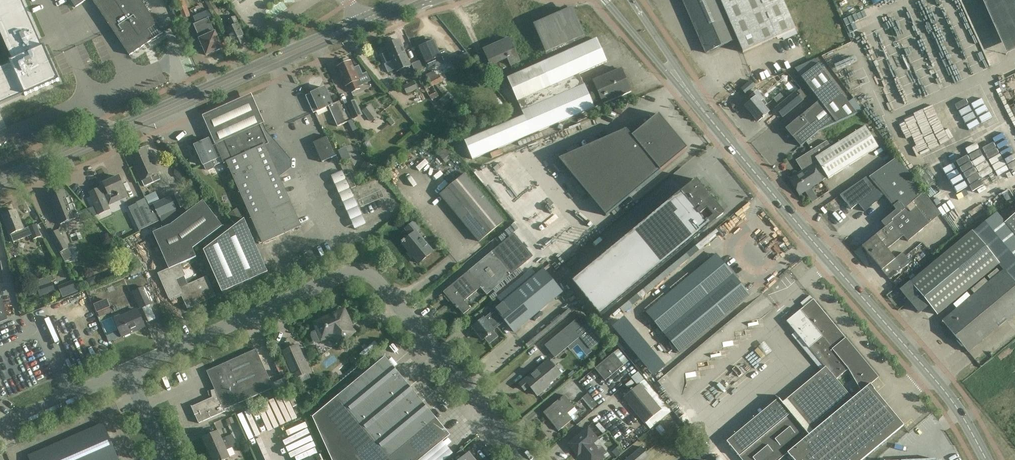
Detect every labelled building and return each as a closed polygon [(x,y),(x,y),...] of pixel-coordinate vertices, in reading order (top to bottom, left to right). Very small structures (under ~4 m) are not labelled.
[(17,59),(11,62),(12,64),(0,69),(0,105),(25,94),(26,95),(60,80),(45,47),(42,48),(38,39),(39,39),(22,0),(0,0),(0,20),(17,59)] [(130,55),(163,33),(141,0),(92,0),(130,55)] [(179,9),(183,19),(191,16),(185,0),(176,0),(179,9)] [(212,0),(206,0),(205,1),(215,18),(221,15),(212,0)] [(782,0),(683,0),(706,53),(737,40),(742,52),(781,35),(783,40),(797,34),(782,0)] [(508,78),(522,111),(584,85),(578,74),(606,62),(596,39),(588,42),(584,35),(573,10),(536,27),(547,52),(550,59),(508,78)] [(238,23),(235,17),(229,19),(232,26),(226,29),(234,48),(247,42),(238,23)] [(957,64),(955,46),(957,46),(940,17),(919,20),(905,35),(904,23),(891,37),(898,36),(899,49),(892,49),(893,51),(905,50),(907,70),(900,58),(896,62),(897,71),(904,67),(906,69),(880,84),(952,76),(955,79),(957,77),(953,73),(957,69),(946,70),(957,64)] [(208,18),(193,24),(199,38),(198,38),(199,40),(198,40),(200,46),(202,45),(206,55),(222,48),(214,31),(208,18)] [(103,32),(94,37),(102,51),(111,46),(103,32)] [(430,42),(428,38),(418,43),(420,46),(427,62),(426,62),(428,67),(435,64),(436,66),(443,62),(443,63),(450,59),(446,49),(439,52),(434,40),(430,42)] [(388,51),(382,54),(386,62),(384,63),(388,73),(396,69),(397,71),(410,65),(399,40),(386,45),(388,51)] [(497,44),(484,49),(491,65),(495,74),(503,71),(497,58),(506,54),(508,58),(511,65),(519,61),(510,40),(498,45),(497,44)] [(424,71),(419,60),(412,63),(417,74),(424,71)] [(353,68),(350,61),(338,67),(346,86),(348,85),(351,92),(359,89),(356,81),(358,80),(357,77),(362,74),(358,66),(353,68)] [(819,64),(801,77),(819,101),(785,129),(792,137),(800,147),(819,131),(857,114),(819,64)] [(593,81),(584,85),(522,111),(524,116),(464,141),(472,159),(631,92),(622,69),(593,81)] [(433,86),(434,86),(443,80),(439,72),(436,74),(433,70),(425,75),(428,80),(429,80),(433,86)] [(429,80),(428,80),(422,84),(431,100),(439,95),(434,86),(433,86),(429,80)] [(418,89),(414,81),(404,85),(407,93),(418,89)] [(755,86),(750,81),(741,89),(745,94),(755,86)] [(332,104),(324,87),(312,93),(305,96),(313,113),(318,110),(319,110),(320,110),(328,106),(337,126),(352,120),(341,100),(332,104)] [(804,99),(808,96),(801,88),(797,92),(796,90),(775,108),(783,118),(804,100),(804,99)] [(763,100),(756,91),(750,97),(752,100),(745,106),(758,122),(769,112),(764,106),(766,104),(763,100)] [(254,95),(205,116),(217,142),(266,120),(254,95)] [(511,110),(501,96),(496,100),(506,114),(511,110)] [(363,115),(356,99),(347,103),(353,119),(363,115)] [(378,116),(370,105),(362,111),(370,122),(378,116)] [(687,149),(659,114),(632,136),(626,129),(558,159),(606,216),(687,149)] [(215,145),(220,157),(223,164),(224,163),(232,181),(235,180),(263,243),(299,227),(287,199),(288,199),(277,176),(287,169),(287,161),(271,143),(268,144),(259,125),(214,145),(215,145)] [(828,178),(877,148),(864,127),(831,148),(827,142),(796,160),(803,171),(790,179),(800,194),(827,177),(828,178)] [(939,130),(929,136),(935,146),(944,141),(939,130)] [(337,155),(328,136),(313,142),(322,162),(337,155)] [(216,158),(220,157),(215,145),(211,147),(208,140),(194,146),(203,165),(205,170),(208,171),(213,168),(214,166),(211,161),(216,159),(216,158)] [(998,145),(1002,157),(1013,153),(1009,141),(998,145)] [(456,155),(447,145),(438,153),(446,163),(456,155)] [(158,173),(146,147),(130,155),(142,180),(144,186),(153,182),(161,178),(158,173)] [(344,148),(338,150),(342,161),(350,159),(348,152),(346,153),(344,148)] [(923,193),(897,158),(869,177),(868,176),(840,196),(851,210),(858,204),(864,212),(884,196),(896,210),(881,222),(885,227),(890,223),(889,222),(923,193)] [(374,167),(364,161),(360,170),(370,175),(374,167)] [(353,229),(365,225),(343,170),(332,175),(353,229)] [(505,221),(465,173),(440,194),(479,242),(505,221)] [(127,196),(118,176),(104,183),(108,194),(105,195),(109,204),(127,196)] [(696,179),(572,282),(600,316),(724,214),(715,202),(713,200),(712,201),(706,194),(707,193),(706,191),(696,179)] [(110,209),(100,187),(89,192),(99,214),(110,209)] [(67,199),(63,191),(49,196),(60,224),(79,217),(71,197),(67,199)] [(939,215),(923,193),(889,222),(890,223),(885,227),(862,246),(881,270),(895,259),(887,249),(903,236),(908,241),(939,215)] [(161,221),(178,214),(175,208),(170,196),(153,203),(161,221)] [(145,198),(136,203),(147,227),(159,221),(153,208),(150,209),(145,198)] [(178,214),(161,221),(164,227),(153,232),(169,269),(158,273),(169,299),(181,293),(186,304),(193,301),(195,304),(214,296),(206,277),(188,285),(184,276),(185,275),(180,264),(196,257),(193,248),(222,225),(202,200),(180,218),(178,214)] [(237,208),(228,215),(235,223),(243,216),(237,208)] [(17,209),(2,215),(10,234),(13,242),(32,235),(33,239),(41,236),(37,224),(24,229),(17,209)] [(996,213),(972,232),(901,290),(919,312),(929,305),(937,315),(999,264),(1004,270),(942,321),(957,340),(956,341),(961,347),(962,346),(968,352),(1014,313),(1014,211),(1003,221),(996,213)] [(268,272),(244,218),(203,250),(222,292),(268,272)] [(419,229),(413,222),(406,228),(412,235),(402,242),(419,262),(432,251),(416,232),(419,229)] [(68,248),(58,230),(50,235),(60,252),(65,261),(73,257),(68,248)] [(533,256),(514,233),(468,271),(444,292),(451,300),(463,314),(470,308),(464,301),(481,287),(487,295),(533,256)] [(895,259),(881,270),(889,280),(903,268),(901,266),(909,260),(906,257),(903,253),(895,259)] [(715,255),(646,313),(679,352),(748,295),(715,255)] [(143,271),(141,266),(129,271),(131,276),(143,271)] [(484,318),(472,328),(482,339),(492,330),(493,329),(494,330),(505,321),(514,332),(562,292),(543,269),(536,274),(532,269),(497,297),(502,303),(495,309),(485,318),(484,318)] [(53,275),(35,281),(40,296),(47,294),(55,291),(52,281),(55,280),(53,275)] [(73,281),(68,283),(73,294),(78,292),(73,281)] [(153,304),(145,286),(132,291),(140,310),(153,304)] [(878,377),(859,360),(848,347),(851,345),(813,299),(786,321),(825,367),(782,402),(775,394),(775,395),(778,398),(764,410),(777,424),(739,456),(742,459),(779,459),(788,452),(794,459),(861,459),(903,425),(876,392),(870,384),(878,377)] [(97,315),(111,312),(108,300),(94,303),(97,315)] [(144,326),(137,309),(115,319),(122,336),(144,326)] [(351,326),(344,310),(315,323),(318,331),(312,333),(313,336),(313,338),(314,340),(316,341),(333,334),(341,342),(353,332),(349,327),(351,326)] [(582,314),(544,345),(555,358),(567,348),(580,337),(591,349),(603,339),(582,314)] [(119,337),(116,331),(107,335),(109,341),(119,337)] [(308,371),(297,346),(284,352),(295,377),(308,371)] [(629,361),(619,348),(595,367),(605,380),(629,361)] [(272,388),(255,349),(207,371),(215,389),(211,390),(212,397),(192,406),(191,405),(191,406),(198,423),(225,411),(225,409),(272,388)] [(385,356),(312,416),(332,459),(420,459),(450,435),(385,356)] [(548,360),(520,384),(525,390),(529,386),(538,395),(550,385),(549,383),(560,374),(548,360)] [(671,411),(645,379),(624,397),(650,429),(671,411)] [(597,405),(587,393),(581,398),(592,410),(597,405)] [(574,407),(564,395),(543,412),(558,430),(572,419),(567,413),(574,407)] [(103,423),(29,455),(31,459),(119,459),(103,423)] [(667,433),(660,424),(655,428),(662,436),(667,433)] [(603,457),(591,443),(597,438),(588,428),(569,444),(578,454),(579,453),(585,459),(599,459),(603,457)] [(218,432),(203,438),(209,451),(224,444),(218,432)] [(228,443),(234,440),(232,434),(225,437),(228,443)] [(237,445),(234,440),(228,443),(230,448),(237,445)] [(209,451),(213,459),(224,459),(229,458),(224,444),(209,451)] [(641,447),(626,459),(645,459),(650,457),(641,447)] [(449,459),(471,459),(467,456),(468,455),(467,456),(462,449),(449,459)]
